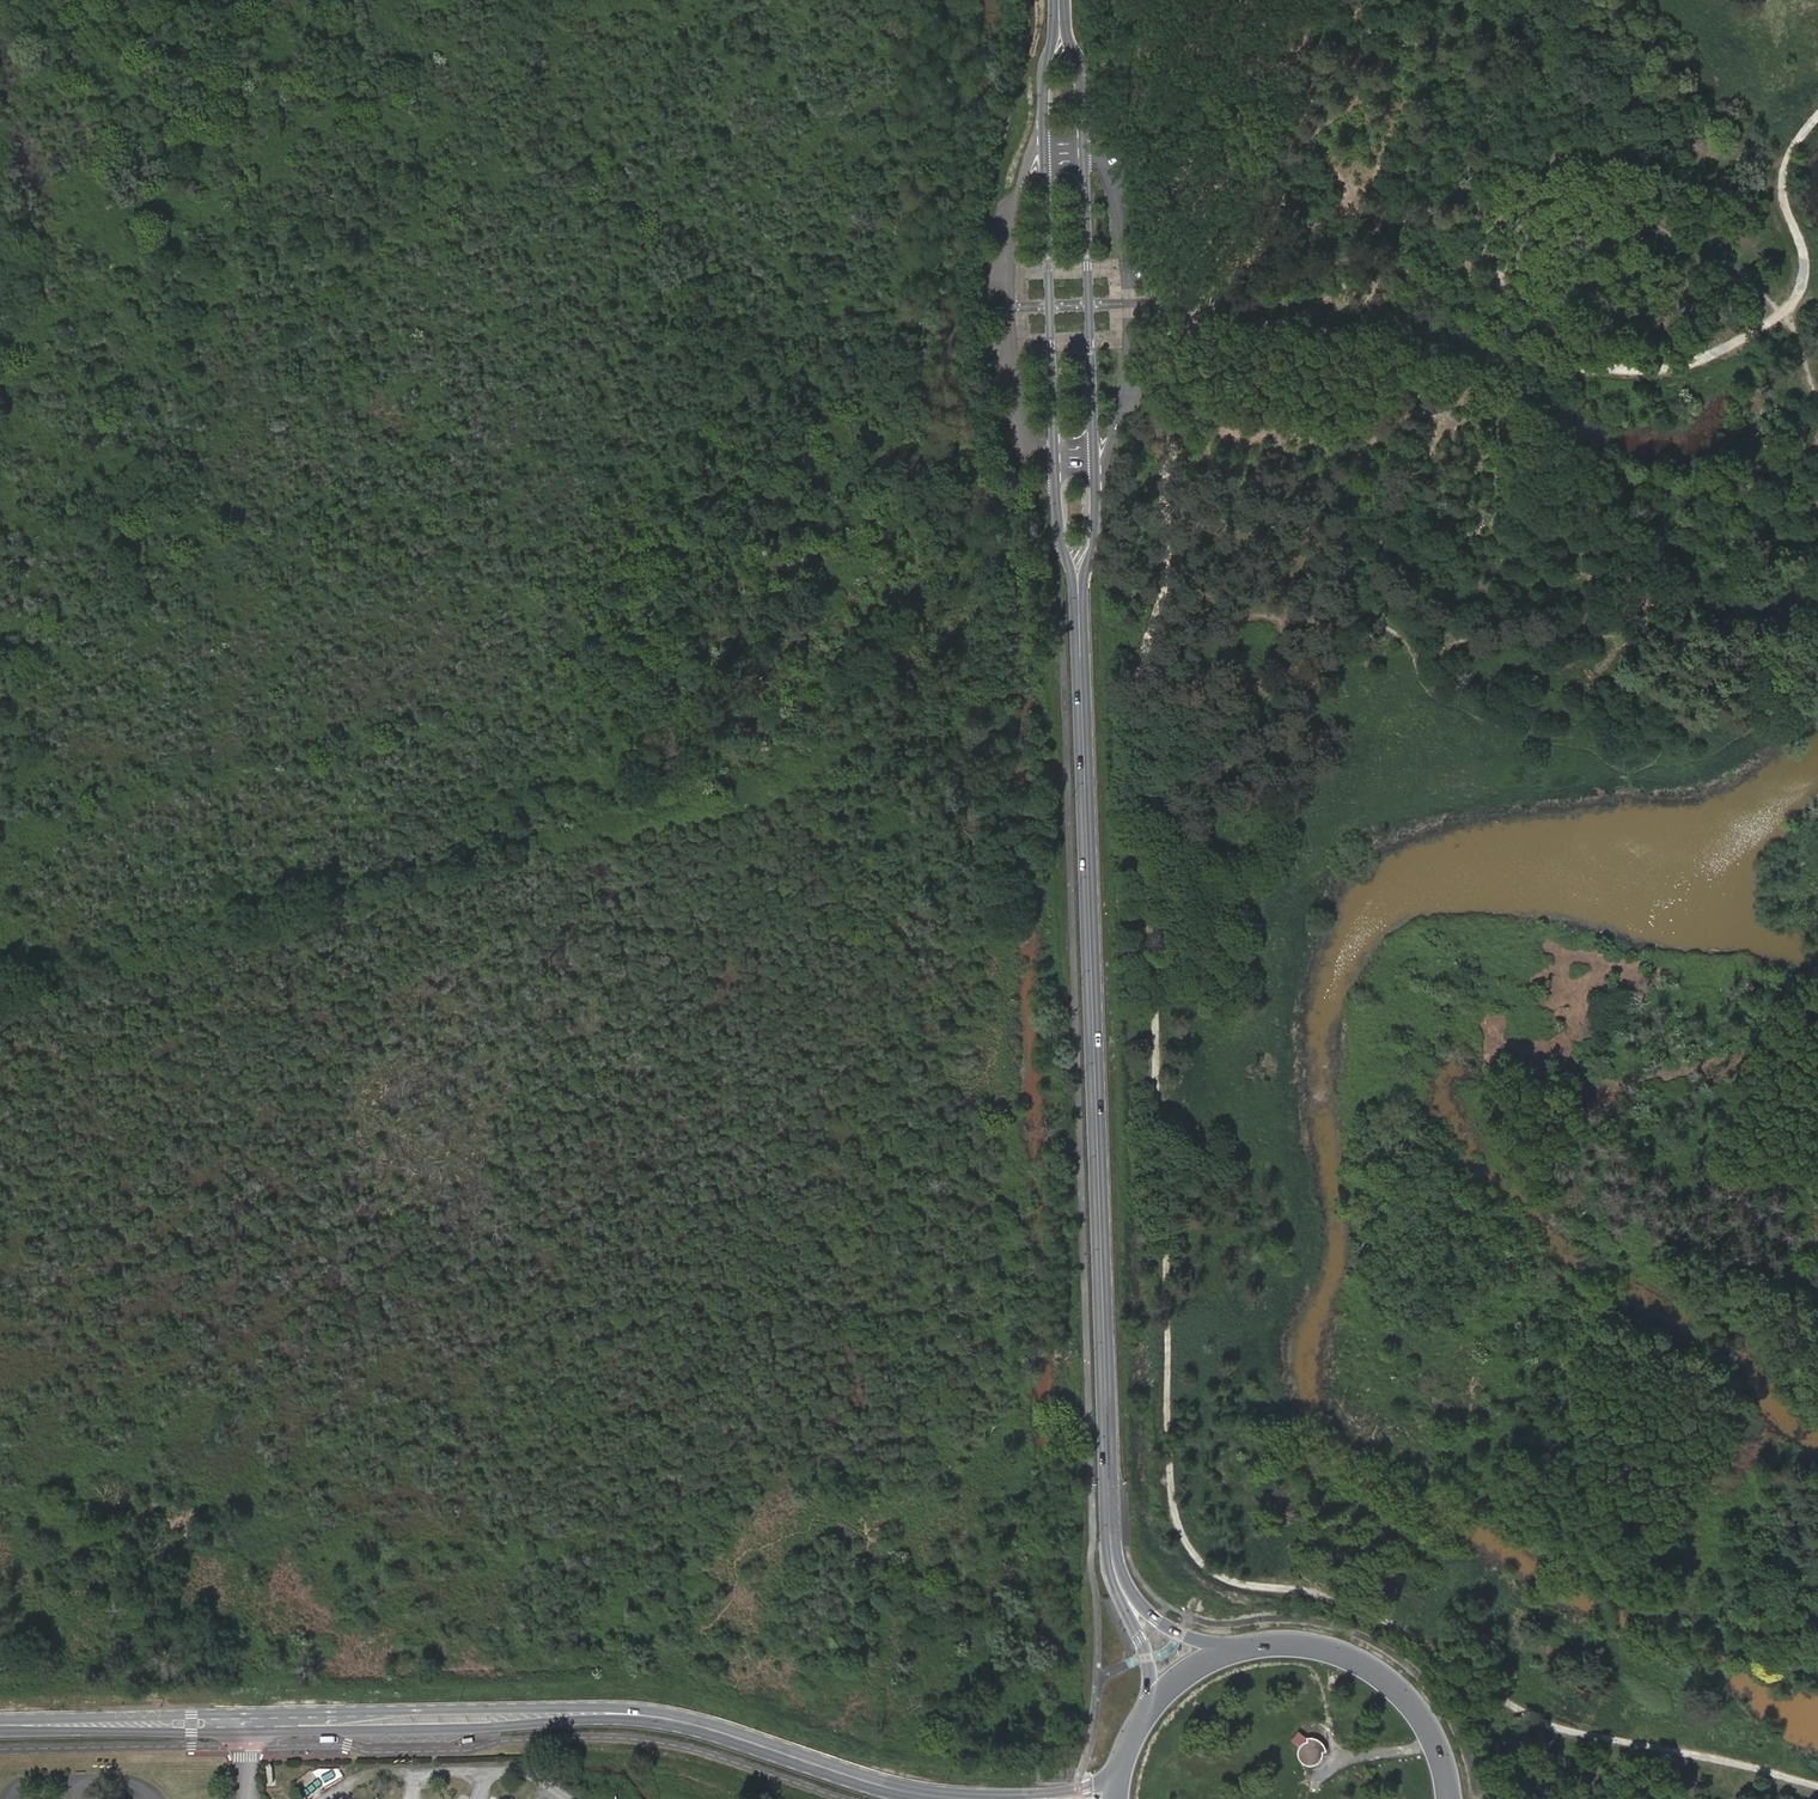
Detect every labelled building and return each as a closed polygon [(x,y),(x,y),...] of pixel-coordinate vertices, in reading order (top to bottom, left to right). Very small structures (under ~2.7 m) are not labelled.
[(1309,1741),(1308,1737),(1300,1731),(1292,1741),(1300,1748),(1302,1745),(1303,1744),(1307,1742),(1309,1741)] [(1308,1737),(1309,1741),(1307,1742),(1303,1744),(1302,1745),(1300,1748),(1299,1751),(1299,1753),(1300,1756),(1301,1760),(1304,1763),(1306,1764),(1310,1765),(1314,1765),(1318,1763),(1319,1762),(1322,1759),(1323,1757),(1323,1755),(1323,1752),(1328,1751),(1326,1746),(1323,1742),(1321,1740),(1316,1738),(1313,1737),(1308,1737)] [(298,1784),(306,1793),(319,1783),(310,1774),(298,1784)]
